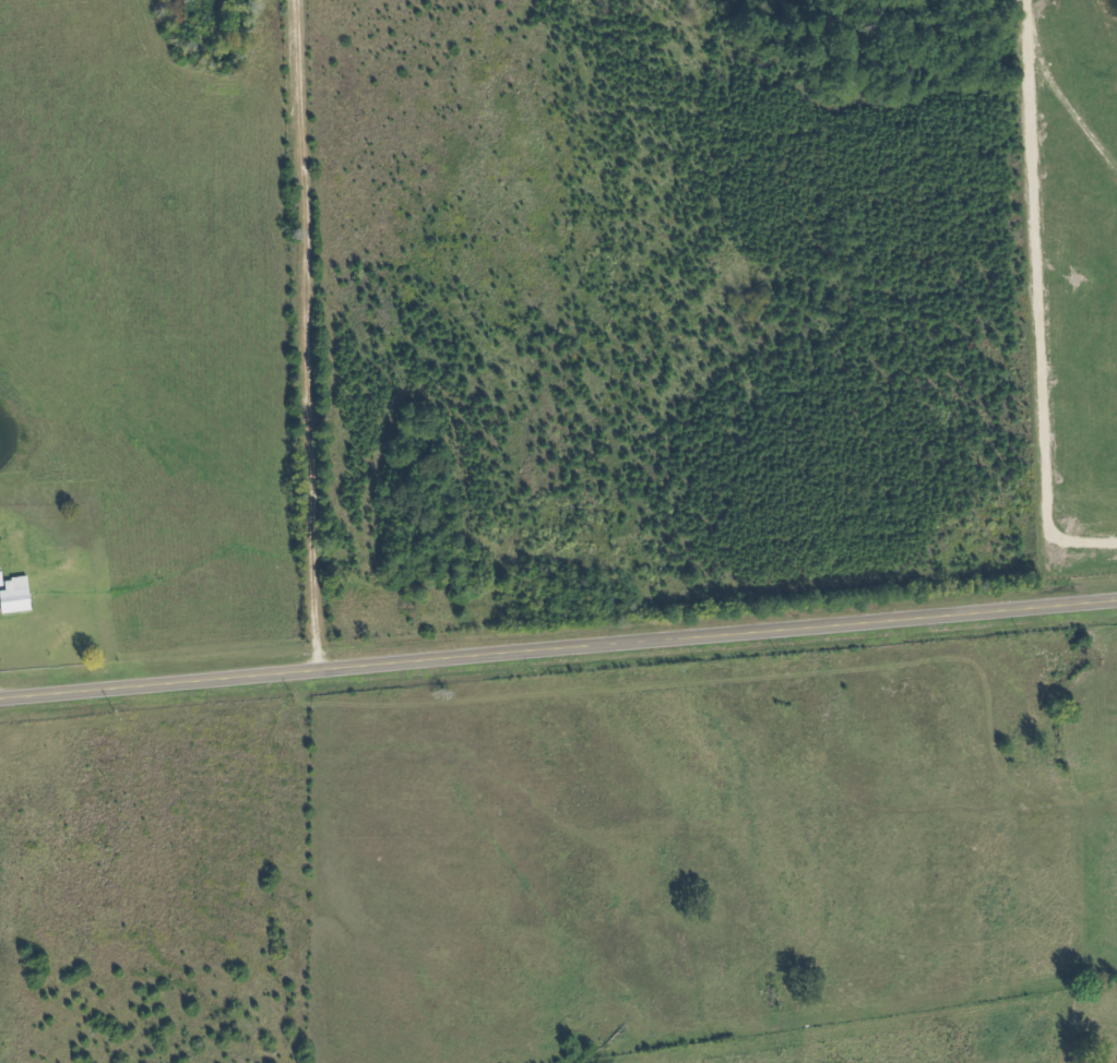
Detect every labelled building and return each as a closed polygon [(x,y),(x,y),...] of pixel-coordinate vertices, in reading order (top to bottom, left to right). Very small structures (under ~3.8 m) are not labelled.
[(27,611),(27,577),(0,577),(0,611),(27,611)]
